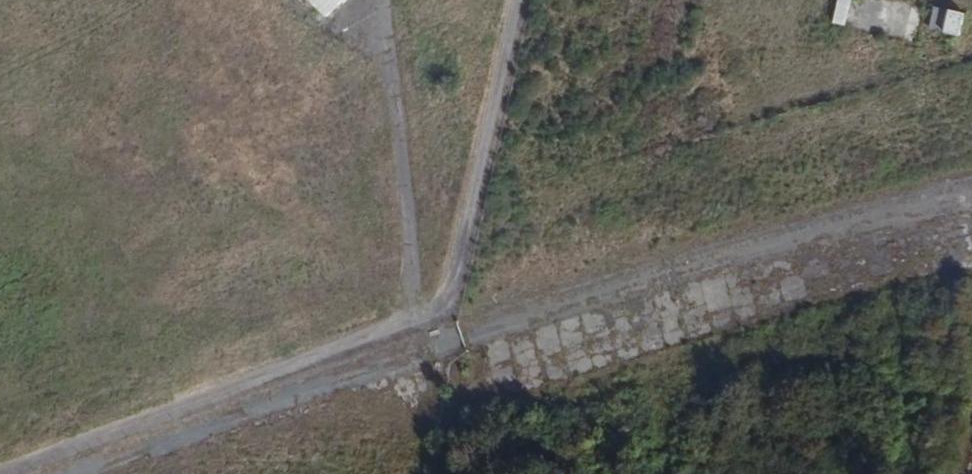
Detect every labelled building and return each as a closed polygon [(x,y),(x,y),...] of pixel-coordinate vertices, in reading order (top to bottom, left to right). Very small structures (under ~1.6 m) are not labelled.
[(932,0),(911,0),(903,32),(923,37),(932,0)] [(966,23),(971,5),(957,2),(952,20),(966,23)]
